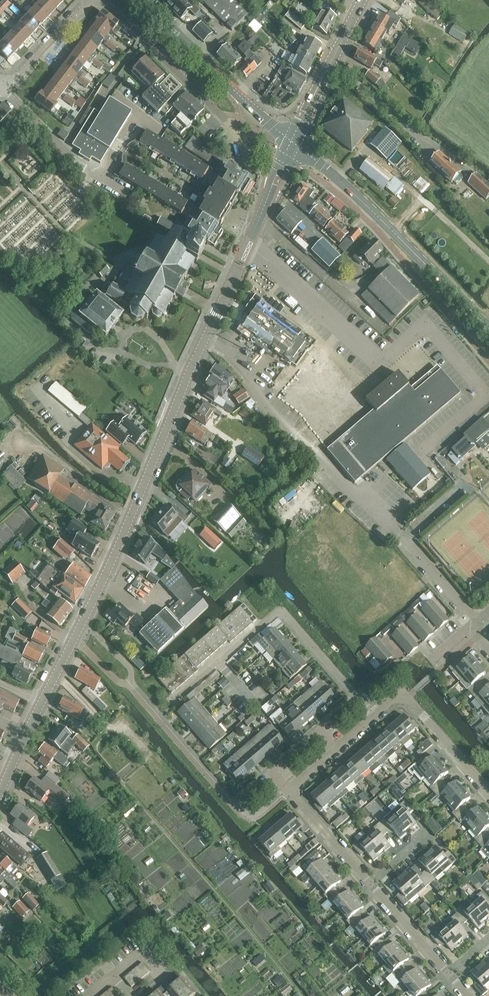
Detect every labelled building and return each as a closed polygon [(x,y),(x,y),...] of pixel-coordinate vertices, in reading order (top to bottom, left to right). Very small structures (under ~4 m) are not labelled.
[(0,5),(0,7),(4,11),(10,4),(6,0),(4,0),(0,5)] [(37,6),(48,17),(56,9),(47,0),(42,0),(37,6)] [(56,9),(64,0),(47,0),(56,9)] [(171,9),(179,0),(162,0),(171,9)] [(179,0),(171,9),(180,18),(188,9),(191,11),(196,6),(190,0),(185,5),(179,0)] [(227,25),(232,31),(249,14),(235,0),(206,0),(204,2),(227,25)] [(313,9),(318,0),(298,0),(313,9)] [(420,3),(439,19),(444,13),(429,0),(423,0),(420,3)] [(48,17),(37,6),(29,15),(40,25),(48,17)] [(312,27),(326,35),(336,17),(323,9),(312,27)] [(285,16),(301,29),(305,25),(289,11),(285,16)] [(98,21),(97,22),(110,31),(112,32),(115,28),(119,31),(122,27),(102,12),(96,20),(98,21)] [(260,13),(254,20),(260,25),(266,18),(260,13)] [(388,13),(385,18),(379,15),(374,24),(386,32),(388,33),(392,27),(395,29),(399,22),(392,15),(388,13)] [(27,16),(20,24),(32,35),(39,27),(27,16)] [(200,20),(197,23),(208,34),(211,31),(213,29),(202,18),(200,20)] [(254,20),(248,27),(256,34),(262,27),(254,20)] [(97,22),(91,31),(103,40),(106,35),(110,31),(97,22)] [(197,23),(191,29),(203,40),(208,34),(197,23)] [(447,33),(464,43),(470,33),(453,23),(447,33)] [(20,24),(13,31),(25,42),(32,35),(20,24)] [(374,24),(368,34),(381,42),(386,32),(374,24)] [(13,31),(6,39),(18,50),(25,42),(13,31)] [(91,31),(84,40),(96,49),(103,40),(91,31)] [(286,35),(287,37),(292,44),(296,41),(291,34),(290,32),(286,35)] [(247,43),(253,49),(263,39),(261,37),(257,34),(247,43)] [(381,42),(368,34),(362,44),(375,51),(377,48),(379,49),(381,45),(379,44),(381,42)] [(403,34),(399,42),(405,46),(410,38),(403,34)] [(301,47),(317,55),(322,45),(302,35),(300,38),(305,41),(302,46),(301,47)] [(6,39),(0,45),(0,54),(7,61),(18,50),(6,39)] [(84,40),(77,49),(92,60),(94,58),(95,57),(92,54),(96,49),(84,40)] [(216,47),(220,51),(216,55),(231,70),(241,60),(226,45),(222,41),(216,47)] [(238,48),(244,55),(251,48),(244,42),(238,48)] [(399,42),(394,49),(401,53),(405,46),(399,42)] [(300,50),(296,57),(311,65),(317,55),(301,47),(302,46),(297,44),(295,48),(300,50)] [(77,49),(70,58),(82,67),(86,62),(89,65),(91,62),(92,60),(77,49)] [(354,58),(371,69),(374,64),(379,68),(383,62),(359,49),(354,58)] [(401,53),(394,49),(390,55),(397,59),(401,53)] [(311,65),(296,57),(294,61),(289,58),(287,62),(288,65),(306,75),(311,65)] [(70,58),(64,67),(79,78),(80,76),(82,74),(79,72),(82,67),(70,58)] [(143,97),(154,105),(163,94),(174,83),(169,78),(167,80),(164,77),(164,76),(164,77),(149,63),(145,58),(132,71),(151,89),(143,97)] [(239,71),(246,78),(257,67),(250,61),(239,71)] [(103,65),(102,68),(109,73),(112,70),(104,64),(103,65)] [(415,72),(424,80),(430,74),(420,65),(415,72)] [(64,67),(57,76),(69,85),(73,80),(76,82),(77,81),(79,78),(64,67)] [(286,68),(278,82),(282,85),(283,85),(287,87),(286,89),(291,92),(292,90),(298,94),(306,80),(286,68)] [(365,76),(379,87),(385,92),(387,89),(381,84),(383,82),(369,70),(365,76)] [(57,76),(50,84),(62,94),(69,85),(57,76)] [(255,86),(261,93),(267,87),(262,80),(255,86)] [(163,94),(154,105),(166,115),(173,107),(176,111),(172,116),(176,120),(170,125),(180,135),(198,117),(200,118),(201,118),(203,118),(204,117),(204,115),(204,113),(203,112),(204,111),(197,105),(188,96),(186,98),(184,96),(186,94),(185,94),(181,90),(174,83),(163,94)] [(50,84),(43,93),(55,103),(62,94),(50,84)] [(55,103),(43,93),(43,94),(41,92),(34,101),(54,116),(58,112),(54,109),(57,105),(55,104),(55,103)] [(76,105),(81,108),(86,102),(82,98),(76,105)] [(78,124),(83,127),(72,146),(80,151),(78,155),(79,155),(79,154),(84,156),(83,158),(89,161),(91,158),(100,163),(131,113),(110,100),(101,114),(89,107),(78,124)] [(321,127),(351,151),(368,131),(367,131),(373,123),(343,100),(321,127)] [(0,106),(0,107),(7,114),(11,110),(3,102),(0,106)] [(138,145),(139,142),(146,131),(147,131),(142,128),(134,141),(133,142),(131,142),(130,143),(129,144),(128,145),(126,147),(131,149),(132,148),(134,146),(136,145),(138,145)] [(57,136),(64,141),(69,135),(62,129),(57,136)] [(370,145),(386,160),(401,143),(384,129),(370,145)] [(146,146),(150,148),(156,138),(146,131),(139,142),(146,146),(144,148),(145,148),(146,146)] [(208,163),(211,159),(221,165),(226,157),(216,152),(205,145),(194,137),(189,144),(186,150),(208,163)] [(154,151),(160,155),(167,144),(156,138),(150,148),(154,150),(153,153),(154,151)] [(167,158),(171,161),(177,150),(167,144),(160,155),(166,158),(165,160),(165,161),(167,158)] [(175,164),(181,167),(187,156),(177,150),(171,161),(175,163),(173,165),(173,166),(175,164)] [(118,177),(119,176),(125,166),(127,163),(127,160),(127,158),(127,155),(123,152),(123,153),(123,154),(122,156),(122,157),(122,162),(114,175),(118,177)] [(431,163),(452,182),(453,181),(457,184),(463,178),(463,176),(460,174),(461,172),(440,152),(431,163)] [(187,171),(191,173),(198,163),(187,156),(181,167),(187,171),(186,173),(187,171)] [(358,170),(383,190),(391,181),(380,172),(381,171),(367,159),(358,170)] [(195,176),(201,180),(202,180),(208,169),(198,163),(191,173),(195,175),(194,178),(195,176)] [(221,177),(217,183),(237,195),(242,198),(252,181),(248,178),(228,165),(223,173),(222,176),(221,176),(221,177)] [(119,176),(129,183),(135,172),(132,170),(133,168),(133,167),(131,169),(125,166),(119,176)] [(216,184),(217,184),(217,183),(221,177),(208,169),(202,180),(201,180),(200,182),(201,184),(205,186),(207,182),(209,184),(211,185),(216,184)] [(129,183),(139,189),(146,178),(140,174),(141,172),(139,175),(135,172),(129,183)] [(477,174),(469,183),(486,200),(488,196),(488,184),(477,174)] [(424,194),(432,185),(421,175),(413,184),(424,194)] [(139,189),(150,195),(156,185),(152,182),(154,180),(153,180),(152,182),(146,178),(139,189)] [(386,188),(416,216),(424,207),(395,179),(386,188)] [(229,212),(237,198),(236,197),(237,195),(217,183),(217,184),(207,199),(198,214),(198,215),(217,227),(218,225),(220,226),(229,212)] [(292,198),(303,206),(302,208),(307,212),(314,203),(308,198),(313,192),(301,185),(300,184),(298,187),(299,187),(292,198)] [(150,195),(160,201),(167,190),(161,187),(162,185),(161,185),(160,187),(156,185),(150,195)] [(160,201),(170,208),(177,197),(173,195),(174,192),(173,194),(167,190),(160,201)] [(331,193),(326,198),(340,211),(345,205),(331,193)] [(388,202),(394,207),(399,202),(393,196),(388,202)] [(170,208),(181,214),(187,203),(181,199),(182,197),(181,199),(177,197),(170,208)] [(194,221),(198,215),(198,214),(197,209),(195,207),(195,208),(192,206),(195,203),(190,200),(189,201),(187,203),(181,214),(194,221)] [(307,213),(323,228),(331,219),(314,204),(307,213)] [(276,220),(291,234),(302,222),(286,207),(281,212),(282,214),(276,220)] [(217,227),(201,217),(201,218),(196,227),(192,225),(187,233),(207,245),(207,244),(208,243),(214,247),(223,232),(217,229),(218,228),(217,227),(218,227),(217,227)] [(161,218),(156,225),(171,233),(176,226),(161,218)] [(324,230),(340,243),(348,234),(333,220),(324,230)] [(356,228),(348,237),(339,248),(344,252),(361,233),(356,228)] [(104,299),(103,300),(118,312),(121,313),(124,308),(122,306),(123,304),(130,308),(129,310),(131,311),(130,315),(131,318),(133,321),(137,322),(141,321),(144,318),(145,319),(151,310),(162,317),(169,306),(173,298),(175,295),(183,299),(190,286),(183,282),(194,262),(196,263),(204,250),(191,242),(190,244),(189,244),(187,242),(187,239),(186,236),(183,234),(179,234),(177,236),(176,236),(172,234),(166,243),(165,243),(164,243),(156,238),(143,259),(137,255),(130,268),(127,267),(115,287),(114,286),(112,285),(112,286),(108,285),(105,287),(103,290),(103,294),(106,296),(105,297),(106,297),(104,299)] [(312,251),(329,268),(340,257),(323,239),(312,251)] [(361,297),(389,325),(419,296),(378,255),(382,250),(381,249),(381,248),(377,244),(376,245),(373,241),(360,254),(358,253),(353,258),(360,265),(365,260),(368,264),(369,263),(382,276),(361,297)] [(97,272),(102,277),(109,270),(104,265),(97,272)] [(311,346),(306,342),(309,338),(278,316),(284,308),(270,298),(266,303),(255,295),(242,313),(249,318),(242,327),(255,337),(253,339),(256,342),(258,339),(260,341),(282,357),(291,363),(288,368),(286,367),(275,382),(277,395),(291,405),(292,404),(295,407),(295,408),(306,416),(293,434),(317,452),(338,424),(345,429),(350,423),(351,424),(360,411),(359,410),(363,404),(356,398),(359,395),(348,388),(352,383),(347,380),(345,382),(335,363),(324,355),(325,353),(318,348),(317,350),(311,346)] [(249,318),(242,313),(235,323),(242,327),(249,318)] [(282,357),(260,341),(256,346),(278,362),(282,357)] [(235,379),(215,365),(208,376),(210,377),(228,389),(235,379)] [(408,386),(397,373),(365,400),(374,410),(327,450),(354,483),(460,393),(440,370),(414,392),(408,386)] [(228,389),(210,377),(203,386),(208,390),(207,391),(204,396),(214,402),(218,397),(221,399),(228,389)] [(48,391),(79,417),(86,408),(55,382),(48,391)] [(249,398),(245,393),(235,400),(239,405),(249,398)] [(214,413),(216,410),(201,400),(191,415),(206,425),(214,413)] [(146,433),(127,417),(119,426),(114,422),(106,431),(123,445),(128,439),(136,445),(146,433)] [(458,460),(488,432),(488,425),(483,418),(448,449),(458,460)] [(186,433),(204,445),(208,439),(216,444),(219,440),(193,422),(190,427),(188,428),(187,430),(187,432),(186,433)] [(74,445),(102,469),(104,467),(104,468),(108,467),(111,464),(120,472),(130,461),(118,451),(121,447),(107,435),(105,436),(92,425),(74,445)] [(386,460),(412,490),(430,474),(404,444),(386,460)] [(247,447),(243,453),(241,455),(258,466),(264,458),(247,447)] [(95,509),(98,504),(99,503),(59,477),(64,469),(43,456),(27,481),(81,515),(86,508),(93,513),(95,509)] [(14,463),(11,466),(3,475),(19,490),(27,482),(23,478),(26,474),(21,469),(18,473),(16,470),(19,467),(14,463)] [(176,486),(176,488),(177,491),(179,493),(180,493),(188,500),(191,497),(196,502),(211,486),(195,471),(190,476),(187,473),(179,481),(178,481),(177,483),(176,486)] [(274,508),(281,517),(296,504),(288,495),(274,508)] [(316,513),(323,505),(313,497),(306,504),(316,513)] [(101,505),(97,511),(90,523),(105,532),(116,513),(101,504),(101,505)] [(188,518),(173,504),(169,509),(165,505),(156,515),(156,516),(151,522),(168,537),(182,521),(184,523),(188,518)] [(213,521),(231,538),(246,522),(240,517),(240,516),(228,505),(213,521)] [(87,528),(73,520),(73,519),(66,530),(77,537),(71,546),(91,558),(99,544),(84,534),(87,528)] [(207,526),(198,535),(214,549),(223,540),(207,526)] [(145,564),(152,553),(163,560),(166,555),(156,544),(156,545),(144,537),(143,538),(144,538),(140,544),(139,543),(135,549),(136,550),(132,555),(131,556),(144,564),(145,564)] [(68,559),(74,552),(61,540),(52,551),(56,554),(58,551),(68,559)] [(21,567),(37,580),(50,593),(53,595),(56,591),(74,604),(75,605),(83,591),(48,565),(39,559),(33,567),(26,561),(21,567)] [(22,577),(26,573),(15,561),(3,573),(13,585),(22,577)] [(74,564),(65,577),(83,590),(91,576),(74,564)] [(145,622),(138,630),(141,633),(139,634),(157,654),(184,628),(185,629),(208,607),(191,590),(175,567),(160,581),(179,601),(168,611),(166,609),(149,625),(145,622)] [(146,578),(156,585),(160,580),(150,573),(146,578)] [(31,586),(35,590),(40,584),(37,581),(31,586)] [(431,589),(425,594),(429,598),(434,593),(431,589)] [(59,599),(53,606),(59,611),(59,612),(66,617),(72,610),(59,599)] [(53,606),(46,600),(42,605),(49,610),(50,608),(51,609),(46,615),(59,626),(66,617),(59,612),(59,611),(53,606)] [(433,602),(423,611),(439,630),(449,621),(433,602)] [(243,603),(239,607),(253,623),(257,619),(243,603)] [(22,604),(17,610),(25,618),(31,613),(22,604)] [(129,622),(138,630),(145,622),(136,614),(133,618),(119,605),(114,610),(112,607),(104,615),(113,624),(117,620),(125,627),(129,622)] [(239,607),(234,611),(248,627),(253,623),(239,607)] [(234,611),(230,615),(243,631),(248,627),(234,611)] [(230,615),(225,619),(239,635),(243,631),(230,615)] [(401,615),(395,620),(399,624),(404,619),(401,615)] [(434,634),(418,615),(408,623),(424,642),(434,634)] [(225,619),(221,623),(234,639),(239,635),(225,619)] [(216,627),(228,641),(230,643),(234,639),(221,623),(216,627)] [(35,628),(31,624),(28,628),(33,632),(35,633),(32,640),(46,647),(51,636),(37,629),(35,628)] [(216,627),(211,631),(223,645),(228,641),(216,627)] [(403,627),(392,636),(408,654),(418,645),(403,627)] [(258,643),(266,652),(282,637),(274,628),(262,639),(258,635),(248,643),(252,647),(258,643)] [(6,639),(10,641),(6,648),(38,664),(44,652),(28,644),(28,645),(26,644),(27,640),(18,635),(19,633),(11,629),(6,639)] [(211,631),(207,635),(219,649),(223,645),(211,631)] [(207,635),(202,639),(214,652),(219,649),(207,635)] [(266,652),(274,661),(290,646),(282,637),(266,652)] [(202,639),(198,643),(210,656),(214,652),(202,639)] [(377,639),(366,649),(383,667),(394,657),(377,639)] [(198,643),(193,647),(205,660),(210,656),(198,643)] [(26,684),(27,683),(28,683),(30,679),(30,677),(32,673),(18,666),(22,657),(0,646),(0,659),(3,660),(1,664),(12,670),(13,668),(15,670),(12,677),(26,684)] [(274,661),(282,670),(298,656),(290,646),(274,661)] [(193,647),(189,650),(201,664),(205,660),(193,647)] [(360,652),(366,658),(371,654),(365,648),(360,652)] [(189,650),(184,654),(196,668),(201,664),(189,650)] [(184,655),(180,658),(194,674),(198,670),(196,668),(184,654),(184,655)] [(465,655),(449,668),(453,673),(460,682),(479,665),(471,657),(469,659),(465,655)] [(298,656),(282,670),(290,679),(306,665),(298,656)] [(180,658),(175,662),(189,678),(194,674),(180,658)] [(175,662),(171,666),(185,682),(189,678),(175,662)] [(467,690),(468,690),(472,694),(487,681),(483,676),(486,674),(479,665),(460,682),(467,690)] [(171,666),(166,670),(180,686),(185,682),(171,666)] [(75,678),(88,685),(90,682),(95,685),(93,687),(97,691),(103,685),(98,681),(94,676),(81,669),(75,678)] [(166,670),(162,674),(176,690),(180,686),(166,670)] [(176,690),(162,674),(157,678),(171,694),(176,690)] [(224,678),(219,682),(223,687),(228,682),(224,678)] [(320,680),(311,688),(325,705),(335,697),(320,680)] [(476,699),(475,699),(482,708),(488,702),(488,683),(487,681),(472,694),(476,699)] [(81,691),(92,703),(97,698),(86,687),(81,691)] [(311,688),(302,696),(316,713),(325,705),(311,688)] [(177,712),(185,722),(202,707),(194,698),(200,693),(196,689),(186,697),(190,701),(177,712)] [(2,713),(4,708),(13,713),(20,700),(5,693),(0,691),(0,712),(2,713)] [(302,696),(292,704),(307,721),(316,713),(302,696)] [(65,697),(58,708),(77,719),(84,708),(65,697)] [(292,704),(283,712),(298,729),(307,721),(292,704)] [(185,722),(193,731),(210,716),(202,707),(185,722)] [(81,715),(88,723),(89,722),(96,729),(100,725),(86,710),(81,715)] [(298,729),(283,712),(274,720),(289,737),(298,729)] [(404,715),(396,722),(408,736),(415,729),(416,729),(419,726),(413,720),(410,722),(404,715)] [(193,731),(201,740),(218,725),(210,716),(193,731)] [(389,729),(400,742),(403,746),(411,740),(408,736),(396,722),(389,729)] [(218,725),(201,740),(209,749),(226,735),(218,725)] [(269,725),(260,733),(274,750),(283,742),(269,725)] [(78,757),(89,746),(78,735),(72,741),(69,738),(71,736),(59,726),(48,740),(66,754),(75,744),(76,745),(71,750),(78,757)] [(389,729),(381,736),(392,749),(400,742),(389,729)] [(260,733),(250,741),(265,758),(274,750),(260,733)] [(381,736),(373,743),(385,756),(392,749),(381,736)] [(428,739),(418,748),(423,753),(433,745),(428,739)] [(250,741),(241,749),(256,766),(265,758),(250,741)] [(373,743),(366,749),(377,763),(380,766),(388,759),(385,756),(373,743)] [(37,754),(42,757),(38,761),(46,767),(53,758),(63,766),(68,760),(58,752),(57,753),(45,744),(41,748),(40,749),(39,750),(39,752),(37,754)] [(241,749),(232,757),(247,774),(256,766),(241,749)] [(366,749),(358,756),(369,769),(377,763),(366,749)] [(358,756),(350,763),(362,776),(369,769),(358,756)] [(418,770),(425,778),(444,762),(437,760),(434,756),(426,763),(422,758),(412,767),(416,772),(418,770)] [(247,774),(232,757),(223,765),(237,782),(247,774)] [(96,758),(89,764),(93,769),(101,762),(96,758)] [(430,788),(434,793),(445,784),(441,779),(448,773),(445,769),(444,762),(425,778),(432,786),(430,788)] [(350,763),(342,769),(354,783),(355,782),(357,785),(364,779),(362,776),(350,763)] [(342,769),(335,776),(346,789),(354,783),(342,769)] [(335,776),(327,783),(339,796),(346,789),(335,776)] [(25,789),(41,801),(48,792),(63,804),(69,797),(45,777),(40,783),(33,778),(33,780),(32,779),(28,783),(29,784),(25,789)] [(441,796),(447,804),(466,788),(459,785),(456,782),(448,788),(445,784),(434,793),(439,798),(441,796)] [(327,783),(319,789),(331,803),(333,805),(341,799),(339,796),(327,783)] [(452,813),(456,819),(467,809),(463,805),(471,798),(467,795),(466,788),(447,804),(454,812),(452,813)] [(331,803),(319,789),(311,796),(317,803),(314,806),(320,812),(324,809),(323,809),(328,805),(330,806),(332,804),(331,803)] [(391,813),(394,817),(406,831),(409,828),(410,829),(417,824),(408,815),(413,811),(405,801),(400,806),(391,813)] [(354,813),(358,810),(362,807),(358,803),(355,806),(355,805),(352,805),(349,808),(354,813)] [(11,815),(17,820),(13,824),(28,837),(32,831),(27,827),(35,817),(20,804),(11,815)] [(463,822),(470,830),(488,813),(482,811),(478,807),(471,814),(467,809),(456,819),(461,824),(463,822)] [(479,844),(488,835),(485,831),(488,827),(488,817),(488,813),(470,830),(476,837),(474,839),(479,844)] [(291,814),(283,821),(294,834),(302,828),(302,829),(302,830),(302,832),(304,833),(306,833),(309,830),(300,818),(297,821),(291,814)] [(346,820),(343,816),(342,815),(332,824),(337,828),(346,820)] [(383,820),(379,824),(387,833),(392,829),(400,839),(406,833),(405,832),(406,831),(394,817),(387,823),(383,820)] [(438,832),(442,829),(434,817),(430,820),(438,832)] [(283,821),(275,828),(287,841),(294,834),(283,821)] [(377,832),(369,839),(381,853),(383,851),(384,852),(391,846),(382,837),(387,833),(379,824),(373,828),(377,832)] [(275,828),(267,834),(279,848),(287,841),(275,828)] [(22,866),(23,867),(20,871),(23,874),(22,874),(38,889),(41,885),(39,883),(44,879),(39,875),(40,875),(30,866),(25,862),(30,856),(2,832),(0,833),(0,848),(22,866)] [(279,848),(267,834),(259,841),(270,853),(268,854),(272,858),(281,850),(279,848)] [(488,852),(488,835),(479,844),(483,849),(485,847),(488,852)] [(315,839),(305,847),(310,852),(319,844),(315,839)] [(381,853),(369,839),(361,846),(358,842),(353,846),(361,856),(366,852),(374,861),(380,856),(379,854),(381,853)] [(430,852),(428,855),(443,872),(457,861),(448,851),(444,855),(436,846),(429,851),(430,852)] [(34,853),(44,862),(49,857),(39,847),(34,853)] [(312,878),(319,886),(335,871),(331,867),(330,868),(327,864),(320,870),(316,866),(324,859),(317,850),(298,866),(306,874),(301,878),(306,883),(312,878)] [(0,855),(0,870),(11,879),(14,876),(7,870),(11,865),(0,855)] [(427,870),(422,874),(431,883),(443,872),(428,855),(426,856),(425,855),(419,860),(427,870)] [(404,875),(402,877),(417,895),(431,883),(422,874),(418,878),(410,868),(403,874),(404,875)] [(0,870),(0,885),(4,880),(14,889),(18,886),(11,879),(0,870)] [(480,870),(474,874),(482,885),(488,882),(480,870)] [(324,896),(328,901),(338,892),(334,887),(341,881),(338,878),(340,876),(335,871),(319,886),(326,894),(324,896)] [(417,895),(402,877),(400,879),(399,878),(393,883),(401,892),(396,896),(405,906),(417,895)] [(335,904),(341,912),(358,897),(354,892),(352,894),(349,890),(342,896),(338,892),(328,901),(333,906),(335,904)] [(473,906),(485,920),(487,918),(488,919),(488,907),(486,905),(488,902),(488,898),(483,891),(478,895),(481,899),(473,906)] [(23,899),(33,911),(39,906),(28,894),(23,899)] [(346,922),(350,927),(361,918),(357,913),(364,907),(361,904),(362,902),(358,897),(341,912),(348,920),(346,922)] [(12,907),(22,919),(29,913),(19,901),(12,907)] [(462,909),(457,913),(465,923),(470,919),(478,928),(484,923),(483,922),(485,920),(473,906),(465,913),(462,909)] [(457,913),(444,925),(459,942),(461,941),(462,942),(469,936),(460,927),(465,923),(457,913)] [(357,930),(364,938),(380,923),(376,918),(375,920),(372,916),(365,922),(361,918),(350,927),(355,932),(357,930)] [(368,948),(373,953),(383,944),(379,939),(386,933),(383,930),(385,928),(380,923),(364,938),(371,946),(368,948)] [(459,942),(444,925),(436,932),(431,936),(439,946),(444,942),(452,951),(458,946),(457,944),(459,942)] [(379,956),(386,964),(403,949),(399,944),(397,946),(394,942),(387,948),(383,944),(373,953),(377,958),(379,956)] [(391,973),(395,979),(406,970),(402,965),(409,959),(406,956),(407,954),(403,949),(386,964),(393,971),(391,973)] [(480,967),(488,977),(488,960),(488,958),(481,964),(482,965),(480,967)] [(143,963),(138,967),(146,976),(150,972),(143,963)] [(138,967),(133,970),(141,980),(146,976),(138,967)] [(480,967),(478,969),(477,967),(471,973),(479,982),(474,986),(482,995),(488,991),(484,987),(488,983),(488,977),(480,967)] [(402,981),(409,990),(425,975),(421,970),(420,972),(417,968),(410,974),(406,970),(395,979),(399,983),(402,981)] [(133,970),(129,974),(136,983),(141,980),(133,970)] [(136,983),(129,974),(124,978),(132,987),(136,983)] [(283,975),(275,980),(279,986),(287,981),(283,975)] [(428,995),(424,991),(431,985),(428,982),(430,980),(425,975),(409,990),(414,995),(428,995)] [(172,988),(169,990),(169,991),(173,995),(195,995),(196,995),(183,979),(172,988)] [(158,990),(159,992),(163,995),(169,991),(169,990),(172,988),(167,982),(158,990)] [(285,995),(293,989),(289,984),(281,990),(285,995)] [(108,991),(111,995),(119,995),(112,987),(108,991)]
